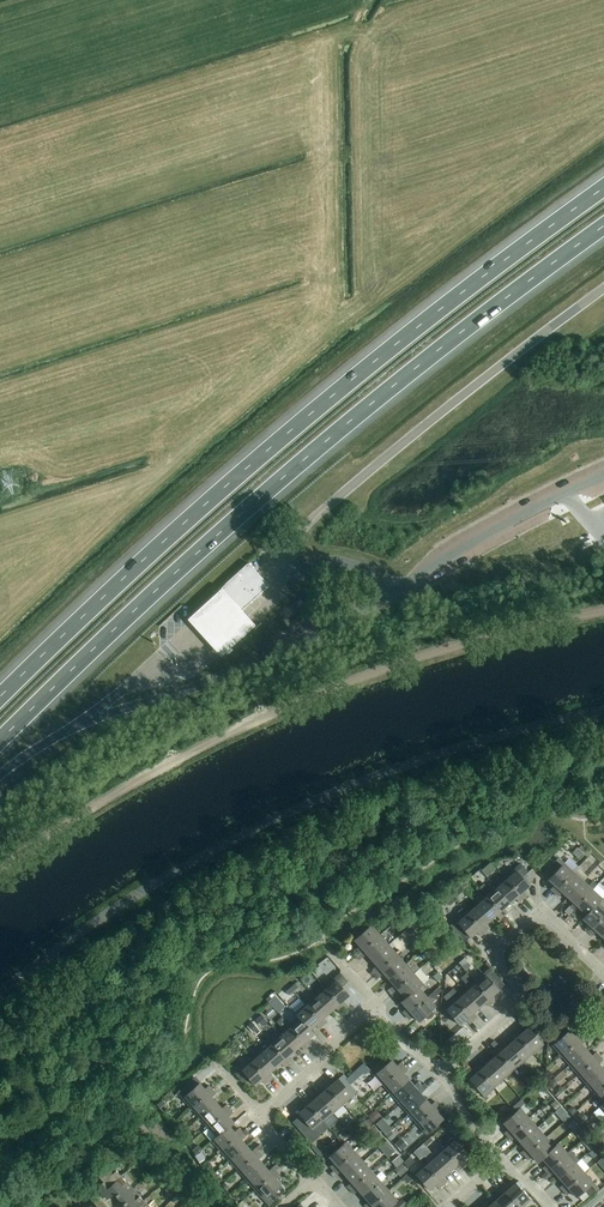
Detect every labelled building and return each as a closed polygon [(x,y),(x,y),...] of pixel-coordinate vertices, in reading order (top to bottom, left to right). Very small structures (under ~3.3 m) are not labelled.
[(535,499),(570,482),(567,475),(531,492),(535,499)] [(466,561),(501,541),(497,535),(462,554),(466,561)] [(221,590),(241,612),(269,586),(249,564),(221,590)] [(222,588),(187,620),(217,652),(221,656),(255,625),(222,588)] [(572,853),(580,860),(585,854),(577,848),(572,853)] [(551,889),(555,892),(573,872),(558,858),(542,874),(549,880),(555,885),(551,889)] [(486,866),(491,871),(495,867),(490,862),(486,866)] [(521,864),(505,877),(523,898),(527,895),(523,891),(530,885),(528,884),(533,879),(528,873),(528,872),(521,864)] [(562,892),(568,897),(583,881),(573,872),(555,892),(558,896),(562,892)] [(505,877),(495,886),(510,903),(516,898),(519,902),(523,898),(505,877)] [(568,915),(592,889),(597,884),(593,881),(588,886),(583,881),(568,897),(574,902),(570,906),(570,905),(564,911),(568,915)] [(479,888),(485,895),(504,915),(508,912),(504,908),(510,903),(495,886),(490,890),(484,883),(479,888)] [(458,896),(464,891),(460,886),(454,891),(458,896)] [(581,909),(586,914),(587,915),(598,902),(598,903),(602,899),(592,889),(568,915),(573,919),(578,914),(578,913),(581,909)] [(444,900),(450,906),(456,901),(450,895),(444,900)] [(485,895),(476,903),(490,920),(496,915),(500,919),(504,915),(485,895)] [(589,932),(603,915),(603,908),(598,903),(598,902),(587,915),(586,914),(582,918),(589,924),(585,928),(589,932)] [(476,903),(466,912),(484,932),(488,929),(484,925),(490,920),(476,903)] [(484,932),(466,912),(462,908),(458,912),(461,916),(450,926),(464,942),(470,937),(477,932),(480,936),(484,932)] [(602,936),(603,934),(603,915),(589,932),(593,935),(596,931),(602,936)] [(356,949),(359,953),(380,935),(371,925),(354,939),(360,946),(356,949)] [(367,953),(372,959),(389,945),(380,935),(359,953),(363,957),(367,953)] [(376,972),(376,973),(397,954),(389,945),(372,959),(377,965),(373,969),(376,972)] [(384,973),(389,979),(406,964),(397,954),(376,973),(377,973),(380,976),(384,973)] [(464,958),(459,963),(465,970),(471,965),(464,958)] [(393,992),(414,974),(414,973),(419,969),(411,960),(406,964),(389,979),(394,984),(390,988),(393,992)] [(490,968),(474,982),(493,1003),(496,999),(493,995),(499,990),(499,989),(505,984),(490,968)] [(438,972),(433,976),(438,981),(442,977),(438,972)] [(340,973),(324,987),(343,1008),(347,1004),(343,1000),(349,995),(342,986),(348,981),(340,973)] [(469,987),(465,990),(479,1007),(485,1002),(489,1006),(493,1003),(474,982),(466,973),(461,978),(469,987)] [(401,992),(406,998),(418,987),(419,988),(423,984),(414,974),(393,992),(397,996),(401,992)] [(324,987),(315,995),(330,1012),(335,1007),(339,1011),(343,1008),(324,987)] [(403,1011),(406,1015),(427,997),(419,988),(418,987),(406,998),(401,1001),(407,1008),(403,1011)] [(449,992),(455,999),(473,1020),(477,1016),(473,1012),(479,1007),(465,990),(459,995),(453,988),(449,992)] [(427,997),(406,1015),(410,1019),(414,1015),(419,1022),(426,1016),(428,1018),(430,1018),(433,1016),(434,1013),(432,1011),(436,1007),(432,1002),(437,997),(437,994),(434,990),(427,997)] [(473,1020),(455,999),(449,992),(443,997),(449,1004),(445,1008),(459,1025),(466,1019),(469,1023),(473,1020)] [(315,995),(305,1004),(323,1025),(327,1021),(324,1017),(330,1012),(315,995)] [(275,996),(269,1002),(274,1007),(280,1002),(275,996)] [(295,1013),(299,1017),(310,1029),(311,1029),(316,1024),(320,1028),(323,1025),(305,1004),(295,1013)] [(271,1008),(266,1013),(269,1017),(275,1012),(271,1008)] [(261,1014),(256,1019),(262,1026),(268,1022),(261,1014)] [(299,1017),(289,1025),(308,1046),(312,1043),(308,1039),(314,1033),(311,1029),(310,1029),(299,1017)] [(258,1028),(252,1022),(247,1026),(253,1033),(258,1028)] [(289,1025),(280,1034),(294,1051),(300,1045),(304,1050),(308,1046),(289,1025)] [(552,1045),(561,1055),(582,1036),(579,1032),(575,1036),(569,1030),(564,1025),(553,1035),(558,1040),(552,1045)] [(519,1028),(515,1032),(533,1053),(543,1044),(529,1027),(522,1033),(519,1028)] [(515,1039),(509,1045),(523,1061),(533,1053),(515,1032),(511,1035),(515,1039)] [(280,1034),(270,1042),(288,1063),(292,1060),(289,1056),(294,1051),(280,1034)] [(585,1040),(582,1036),(561,1055),(570,1064),(586,1050),(581,1044),(585,1040)] [(490,1044),(495,1049),(514,1070),(523,1061),(509,1045),(503,1050),(494,1040),(490,1044)] [(270,1042),(260,1051),(275,1068),(281,1063),(284,1067),(288,1063),(270,1042)] [(495,1057),(489,1062),(504,1078),(514,1070),(495,1049),(491,1052),(495,1057)] [(570,1064),(578,1074),(599,1056),(596,1052),(592,1056),(586,1050),(570,1064)] [(260,1051),(250,1059),(269,1080),(273,1077),(269,1073),(275,1068),(260,1051)] [(379,1070),(391,1060),(386,1055),(375,1065),(379,1070)] [(578,1074),(587,1084),(603,1069),(598,1063),(603,1060),(599,1056),(578,1074)] [(269,1080),(250,1059),(235,1073),(242,1082),(248,1077),(255,1085),(261,1080),(265,1084),(269,1080)] [(375,1074),(383,1084),(404,1066),(401,1062),(397,1066),(391,1060),(379,1070),(375,1074)] [(480,1063),(476,1066),(494,1087),(504,1078),(489,1062),(483,1067),(480,1063)] [(363,1063),(358,1068),(365,1075),(370,1070),(363,1063)] [(383,1084),(392,1094),(409,1079),(404,1074),(408,1070),(404,1066),(383,1084)] [(494,1087),(476,1066),(472,1070),(476,1074),(469,1079),(484,1096),(494,1087)] [(595,1094),(603,1086),(603,1070),(603,1069),(587,1084),(595,1094)] [(329,1080),(325,1083),(343,1104),(357,1092),(352,1086),(348,1089),(338,1078),(332,1084),(329,1080)] [(556,1085),(557,1081),(554,1078),(548,1083),(553,1088),(556,1085)] [(392,1094),(401,1104),(421,1085),(418,1082),(414,1085),(409,1079),(392,1094)] [(177,1091),(191,1107),(212,1089),(209,1085),(205,1089),(199,1083),(191,1089),(186,1084),(177,1091)] [(324,1091),(319,1096),(333,1113),(343,1104),(325,1083),(321,1087),(324,1091)] [(401,1104),(409,1114),(426,1099),(421,1093),(427,1087),(424,1083),(421,1086),(421,1085),(401,1104)] [(603,1103),(603,1086),(595,1094),(603,1103)] [(191,1107),(200,1117),(217,1103),(212,1097),(216,1093),(212,1089),(191,1107)] [(309,1097),(305,1100),(323,1121),(333,1113),(319,1096),(313,1101),(309,1097)] [(409,1114),(418,1123),(438,1105),(435,1101),(431,1105),(426,1099),(409,1114)] [(161,1108),(166,1104),(162,1100),(157,1104),(161,1108)] [(323,1121),(305,1100),(301,1104),(305,1108),(299,1113),(299,1114),(309,1125),(313,1130),(323,1121)] [(504,1132),(508,1136),(529,1118),(520,1108),(524,1104),(520,1100),(512,1107),(516,1111),(503,1122),(509,1128),(504,1132)] [(555,1100),(551,1104),(557,1110),(561,1107),(555,1100)] [(200,1117),(208,1127),(229,1109),(226,1105),(222,1108),(217,1103),(200,1117)] [(438,1105),(418,1123),(426,1133),(443,1119),(438,1112),(442,1109),(438,1105)] [(208,1127),(216,1136),(217,1137),(229,1126),(230,1126),(234,1122),(229,1116),(233,1112),(229,1109),(208,1127)] [(371,1114),(376,1119),(381,1115),(376,1110),(371,1114)] [(561,1115),(559,1117),(563,1122),(565,1120),(569,1117),(565,1112),(561,1115)] [(586,1119),(580,1113),(575,1118),(580,1124),(586,1119)] [(377,1124),(381,1130),(388,1124),(383,1118),(377,1124)] [(515,1136),(520,1142),(537,1127),(529,1118),(508,1136),(511,1140),(515,1136)] [(350,1132),(359,1125),(354,1120),(346,1127),(350,1132)] [(360,1126),(365,1132),(372,1126),(366,1120),(360,1126)] [(212,1140),(221,1150),(242,1132),(239,1128),(234,1132),(230,1126),(229,1126),(217,1137),(216,1136),(212,1140)] [(521,1152),(525,1155),(546,1137),(537,1127),(520,1142),(526,1148),(521,1152)] [(371,1137),(376,1143),(383,1137),(378,1131),(371,1137)] [(395,1137),(391,1131),(386,1135),(391,1141),(395,1137)] [(221,1150),(230,1160),(246,1145),(241,1139),(245,1136),(242,1132),(221,1150)] [(454,1138),(444,1147),(462,1167),(466,1164),(462,1160),(468,1154),(462,1147),(465,1144),(458,1135),(454,1138)] [(538,1162),(542,1158),(554,1147),(554,1146),(546,1137),(525,1155),(528,1159),(532,1156),(538,1162)] [(408,1145),(401,1138),(395,1144),(401,1151),(408,1145)] [(426,1146),(432,1140),(430,1138),(424,1143),(426,1146)] [(330,1166),(334,1170),(354,1152),(346,1141),(329,1156),(334,1162),(330,1166)] [(387,1141),(380,1148),(388,1157),(395,1150),(387,1141)] [(593,1146),(589,1142),(585,1145),(589,1150),(593,1146)] [(543,1167),(546,1171),(567,1153),(558,1143),(554,1146),(554,1147),(542,1158),(547,1164),(543,1167)] [(196,1154),(202,1149),(198,1145),(192,1150),(196,1154)] [(230,1160),(238,1170),(259,1151),(258,1151),(256,1148),(252,1151),(246,1145),(230,1160)] [(444,1147),(434,1155),(448,1172),(454,1167),(458,1171),(462,1167),(444,1147)] [(588,1153),(593,1159),(599,1153),(594,1148),(588,1153)] [(559,1177),(576,1163),(577,1164),(580,1161),(570,1150),(567,1153),(546,1171),(550,1175),(554,1171),(559,1177)] [(238,1170),(247,1179),(264,1165),(258,1159),(263,1155),(259,1151),(238,1170)] [(341,1170),(346,1176),(363,1161),(354,1152),(334,1170),(337,1174),(341,1170)] [(391,1162),(396,1167),(403,1160),(399,1155),(391,1162)] [(434,1155),(424,1164),(442,1185),(446,1181),(443,1177),(448,1172),(434,1155)] [(410,1157),(403,1163),(408,1168),(415,1162),(410,1157)] [(347,1185),(351,1189),(372,1171),(363,1161),(346,1176),(351,1182),(347,1185)] [(97,1187),(102,1193),(121,1176),(110,1162),(97,1174),(103,1181),(97,1187)] [(214,1168),(209,1162),(203,1167),(208,1173),(214,1168)] [(401,1163),(394,1169),(400,1176),(407,1170),(401,1163)] [(560,1187),(563,1191),(584,1172),(577,1164),(576,1163),(559,1177),(564,1183),(560,1187)] [(442,1185),(424,1164),(414,1173),(429,1189),(435,1184),(438,1188),(442,1185)] [(247,1179),(255,1189),(276,1171),(273,1167),(269,1170),(264,1165),(247,1179)] [(276,1171),(255,1189),(269,1205),(278,1197),(286,1190),(275,1178),(280,1175),(276,1171)] [(358,1190),(363,1195),(380,1181),(372,1171),(351,1189),(354,1193),(358,1190)] [(584,1172),(563,1191),(567,1194),(571,1191),(576,1197),(585,1190),(590,1196),(598,1188),(584,1172)] [(114,1193),(120,1200),(133,1188),(121,1176),(102,1193),(107,1199),(114,1193)] [(366,1206),(370,1206),(389,1190),(380,1181),(363,1195),(368,1201),(364,1205),(366,1206)] [(502,1187),(519,1206),(522,1206),(530,1199),(516,1183),(509,1188),(506,1184),(502,1187)] [(496,1200),(502,1206),(519,1206),(502,1187),(498,1191),(502,1195),(496,1200)] [(142,1198),(133,1188),(120,1200),(127,1206),(126,1206),(132,1206),(142,1198)] [(370,1206),(390,1206),(397,1201),(389,1190),(370,1206)] [(142,1198),(132,1206),(150,1206),(142,1198)]
